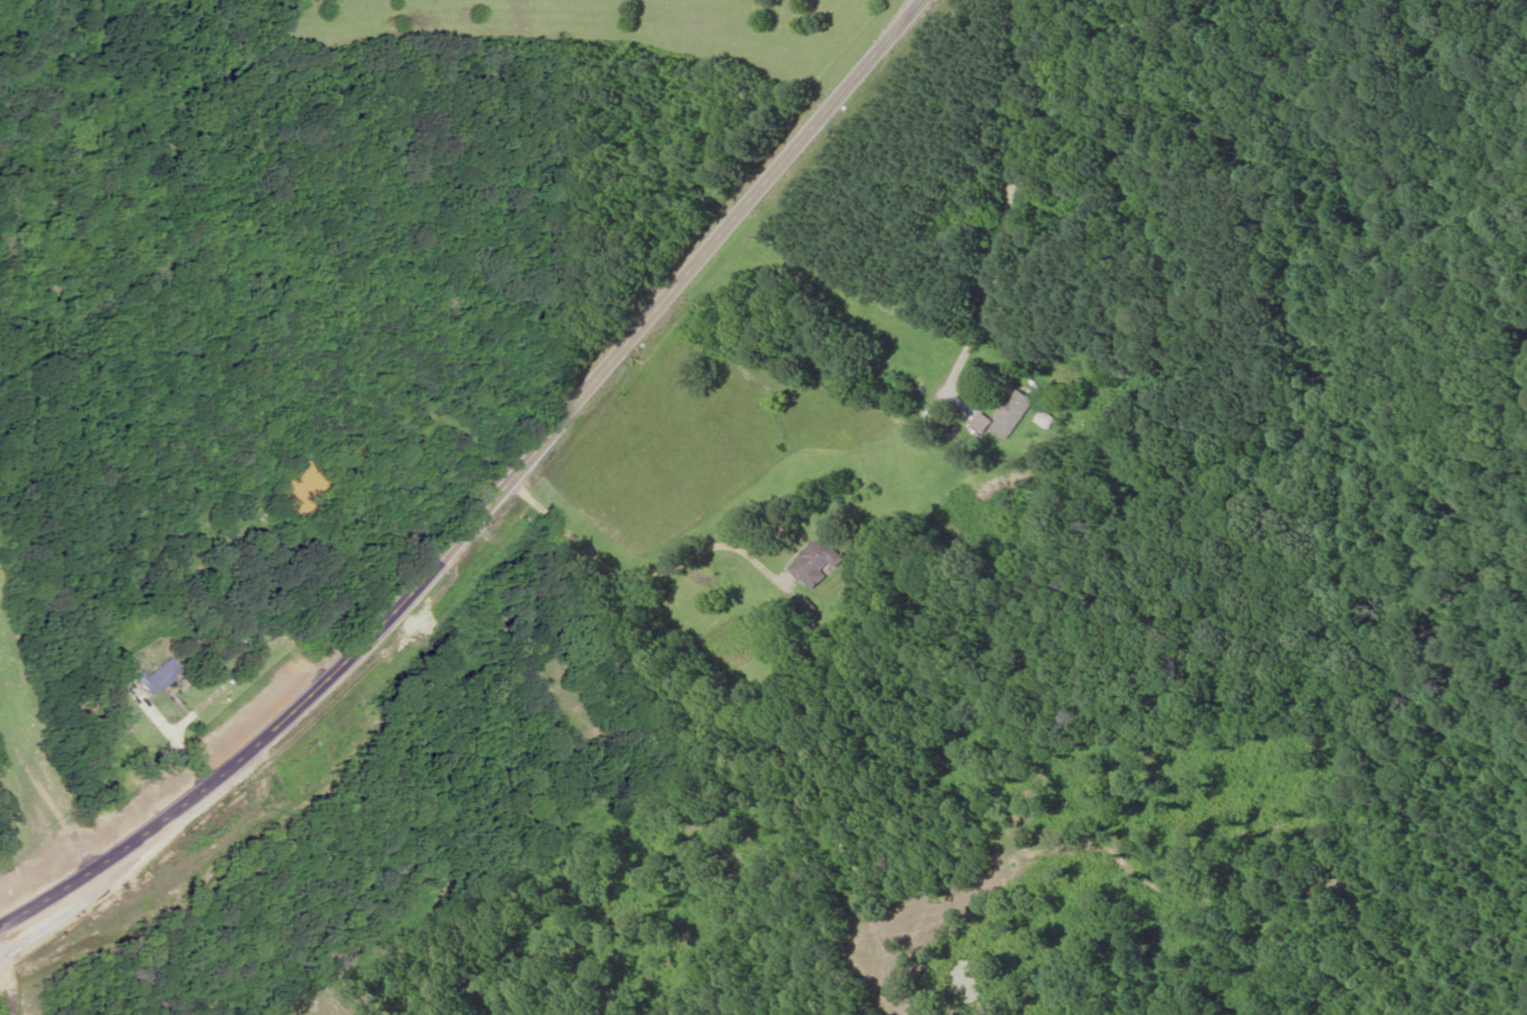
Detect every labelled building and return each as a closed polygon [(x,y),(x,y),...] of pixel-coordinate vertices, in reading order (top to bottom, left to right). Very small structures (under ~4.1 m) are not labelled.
[(1037,400),(1022,390),(1013,404),(1010,402),(992,429),(1010,441),(1037,400)] [(848,560),(825,536),(791,569),(814,593),(848,560)]
